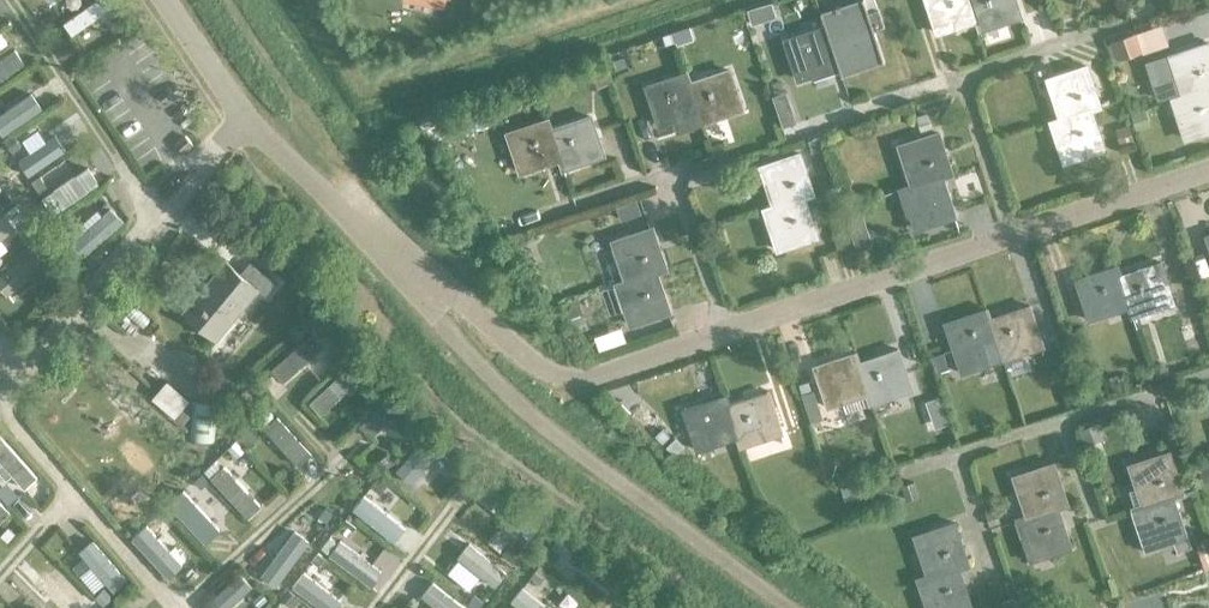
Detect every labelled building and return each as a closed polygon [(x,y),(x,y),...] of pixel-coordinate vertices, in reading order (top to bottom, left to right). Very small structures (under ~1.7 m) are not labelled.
[(833,57),(839,76),(840,76),(840,77),(842,76),(837,62),(851,58),(854,68),(880,60),(882,63),(883,62),(873,30),(883,27),(877,9),(867,12),(863,0),(861,0),(862,2),(840,10),(838,6),(834,8),(835,11),(822,16),(820,12),(819,13),(823,26),(833,56),(833,57)] [(867,12),(877,9),(874,0),(863,0),(867,12)] [(935,34),(976,21),(969,0),(924,0),(935,34)] [(976,21),(980,30),(1020,18),(1014,0),(969,0),(976,21)] [(105,13),(96,1),(64,22),(73,35),(105,13)] [(772,3),(748,11),(753,27),(777,19),(772,3)] [(48,37),(62,28),(53,14),(39,23),(48,37)] [(784,40),(797,80),(812,75),(809,64),(833,57),(833,56),(823,26),(823,28),(784,40)] [(690,28),(670,34),(674,46),(694,39),(690,28)] [(670,34),(650,41),(654,53),(674,46),(670,34)] [(1108,43),(1115,62),(1140,54),(1133,35),(1108,43)] [(1148,61),(1159,99),(1180,92),(1181,96),(1208,86),(1208,49),(1207,44),(1169,55),(1148,61)] [(14,48),(0,58),(0,80),(25,63),(14,48)] [(622,53),(607,58),(611,70),(626,65),(622,53)] [(1036,61),(1030,64),(1035,78),(1046,74),(1041,60),(1036,61)] [(1091,109),(1097,106),(1086,68),(1047,79),(1059,120),(1091,109)] [(696,112),(695,112),(699,123),(739,109),(726,72),(688,85),(687,86),(696,112)] [(657,126),(695,112),(696,112),(687,86),(688,85),(684,74),(643,89),(657,126)] [(1172,99),(1184,139),(1208,131),(1208,86),(1181,96),(1172,99)] [(31,93),(0,114),(0,133),(2,136),(42,109),(31,93)] [(1059,120),(1051,123),(1062,162),(1103,150),(1091,109),(1059,120)] [(1145,110),(1130,114),(1135,131),(1150,127),(1145,110)] [(926,113),(914,117),(919,132),(931,128),(926,113)] [(428,117),(421,133),(436,140),(442,124),(428,117)] [(454,118),(445,123),(448,128),(456,124),(454,118)] [(558,161),(557,161),(560,169),(600,156),(588,118),(549,130),(548,130),(558,161)] [(519,173),(557,161),(558,161),(548,130),(549,130),(546,121),(506,134),(519,173)] [(1128,125),(1114,128),(1118,143),(1132,139),(1128,125)] [(898,147),(911,186),(939,177),(939,178),(949,175),(936,134),(898,147)] [(65,152),(56,137),(18,160),(27,175),(65,152)] [(818,137),(807,141),(811,153),(822,149),(818,137)] [(758,168),(771,207),(801,198),(810,195),(797,155),(758,168)] [(99,183),(87,166),(49,193),(62,210),(99,183)] [(911,186),(900,189),(913,229),(951,217),(939,178),(939,177),(911,186)] [(778,224),(767,228),(775,252),(814,238),(801,198),(771,207),(778,224)] [(124,223),(110,209),(73,244),(87,258),(124,223)] [(4,214),(0,216),(0,239),(15,228),(4,214)] [(610,243),(624,282),(624,283),(652,273),(662,270),(649,230),(610,243)] [(867,231),(850,237),(855,253),(872,248),(867,231)] [(32,248),(0,274),(0,288),(7,297),(46,265),(32,248)] [(265,295),(275,284),(249,262),(238,274),(225,263),(182,312),(216,340),(259,290),(265,295)] [(1156,263),(1117,276),(1127,307),(1131,317),(1171,303),(1156,263)] [(1073,280),(1088,321),(1127,307),(1117,276),(1113,266),(1073,280)] [(624,283),(624,282),(614,285),(628,326),(666,313),(652,273),(624,283)] [(577,299),(557,305),(566,319),(575,333),(586,329),(581,314),(577,299)] [(988,319),(986,319),(997,351),(1000,360),(1001,360),(1040,347),(1027,306),(988,319)] [(133,307),(125,316),(141,329),(149,320),(133,307)] [(983,310),(944,323),(957,364),(960,373),(1000,360),(997,351),(986,319),(983,310)] [(323,349),(312,335),(272,370),(283,384),(323,349)] [(896,349),(856,361),(866,395),(869,404),(909,391),(896,349)] [(943,353),(931,358),(936,372),(948,368),(943,353)] [(866,395),(856,361),(853,354),(813,366),(825,407),(866,395)] [(1156,379),(1169,374),(1166,367),(1159,363),(1151,365),(1156,379)] [(360,380),(348,367),(309,402),(321,415),(360,380)] [(1115,375),(1102,379),(1107,394),(1120,390),(1115,375)] [(164,380),(148,398),(171,417),(181,425),(188,416),(179,408),(187,399),(164,380)] [(807,381),(797,385),(800,393),(809,389),(807,381)] [(1077,389),(1062,394),(1067,407),(1082,402),(1077,389)] [(813,392),(800,396),(805,412),(818,408),(813,392)] [(766,393),(726,406),(737,437),(740,447),(779,434),(766,393)] [(414,423),(388,396),(357,426),(369,438),(383,423),(391,431),(395,427),(402,435),(414,423)] [(737,437),(726,406),(723,396),(683,409),(696,450),(737,437)] [(938,397),(925,402),(935,429),(947,424),(938,397)] [(217,404),(192,401),(189,439),(214,442),(217,404)] [(311,456),(275,418),(264,429),(300,466),(311,456)] [(1097,423),(1078,430),(1084,446),(1103,439),(1097,423)] [(661,429),(654,437),(661,444),(669,437),(661,429)] [(442,447),(428,435),(396,472),(411,484),(442,447)] [(675,438),(665,447),(673,456),(683,446),(675,438)] [(0,440),(0,464),(24,489),(36,478),(0,440)] [(1168,453),(1126,467),(1134,489),(1128,491),(1134,508),(1140,506),(1170,496),(1181,492),(1168,453)] [(829,462),(825,474),(836,478),(840,465),(829,462)] [(1197,467),(1202,483),(1208,480),(1208,463),(1197,467)] [(1011,478),(1024,517),(1057,507),(1067,504),(1053,464),(1011,478)] [(260,507),(223,467),(211,478),(248,518),(260,507)] [(888,473),(872,477),(875,487),(891,483),(888,473)] [(857,482),(839,487),(844,502),(861,496),(857,482)] [(913,482),(900,486),(905,501),(918,497),(913,482)] [(221,531),(184,491),(168,505),(205,545),(221,531)] [(539,526),(501,495),(490,508),(528,540),(539,526)] [(405,530),(363,496),(352,509),(394,543),(405,530)] [(1134,508),(1129,510),(1143,550),(1174,539),(1178,549),(1190,544),(1185,531),(1183,532),(1170,496),(1140,506),(1134,508)] [(0,503),(0,522),(10,513),(0,503)] [(993,507),(983,510),(988,526),(999,523),(993,507)] [(1057,507),(1024,517),(1013,521),(1026,561),(1070,547),(1057,507)] [(911,538),(924,577),(956,567),(967,563),(954,524),(911,538)] [(182,565),(146,525),(132,539),(168,578),(182,565)] [(310,542),(295,531),(261,576),(276,587),(310,542)] [(127,581),(93,541),(79,552),(114,593),(127,581)] [(383,572),(342,541),(329,556),(370,588),(383,572)] [(505,574),(468,543),(456,557),(492,588),(505,574)] [(1198,547),(1206,571),(1208,570),(1208,543),(1198,547)] [(26,583),(54,607),(86,607),(93,600),(48,559),(26,583)] [(924,577),(915,580),(924,607),(967,607),(969,607),(956,567),(924,577)] [(304,573),(293,587),(320,607),(338,607),(342,602),(304,573)] [(206,607),(231,607),(252,589),(240,576),(206,607)] [(433,583),(420,598),(433,607),(463,607),(433,583)] [(521,588),(509,601),(518,607),(546,607),(521,588)] [(1000,602),(1002,607),(1015,607),(1012,599),(1000,602)]
